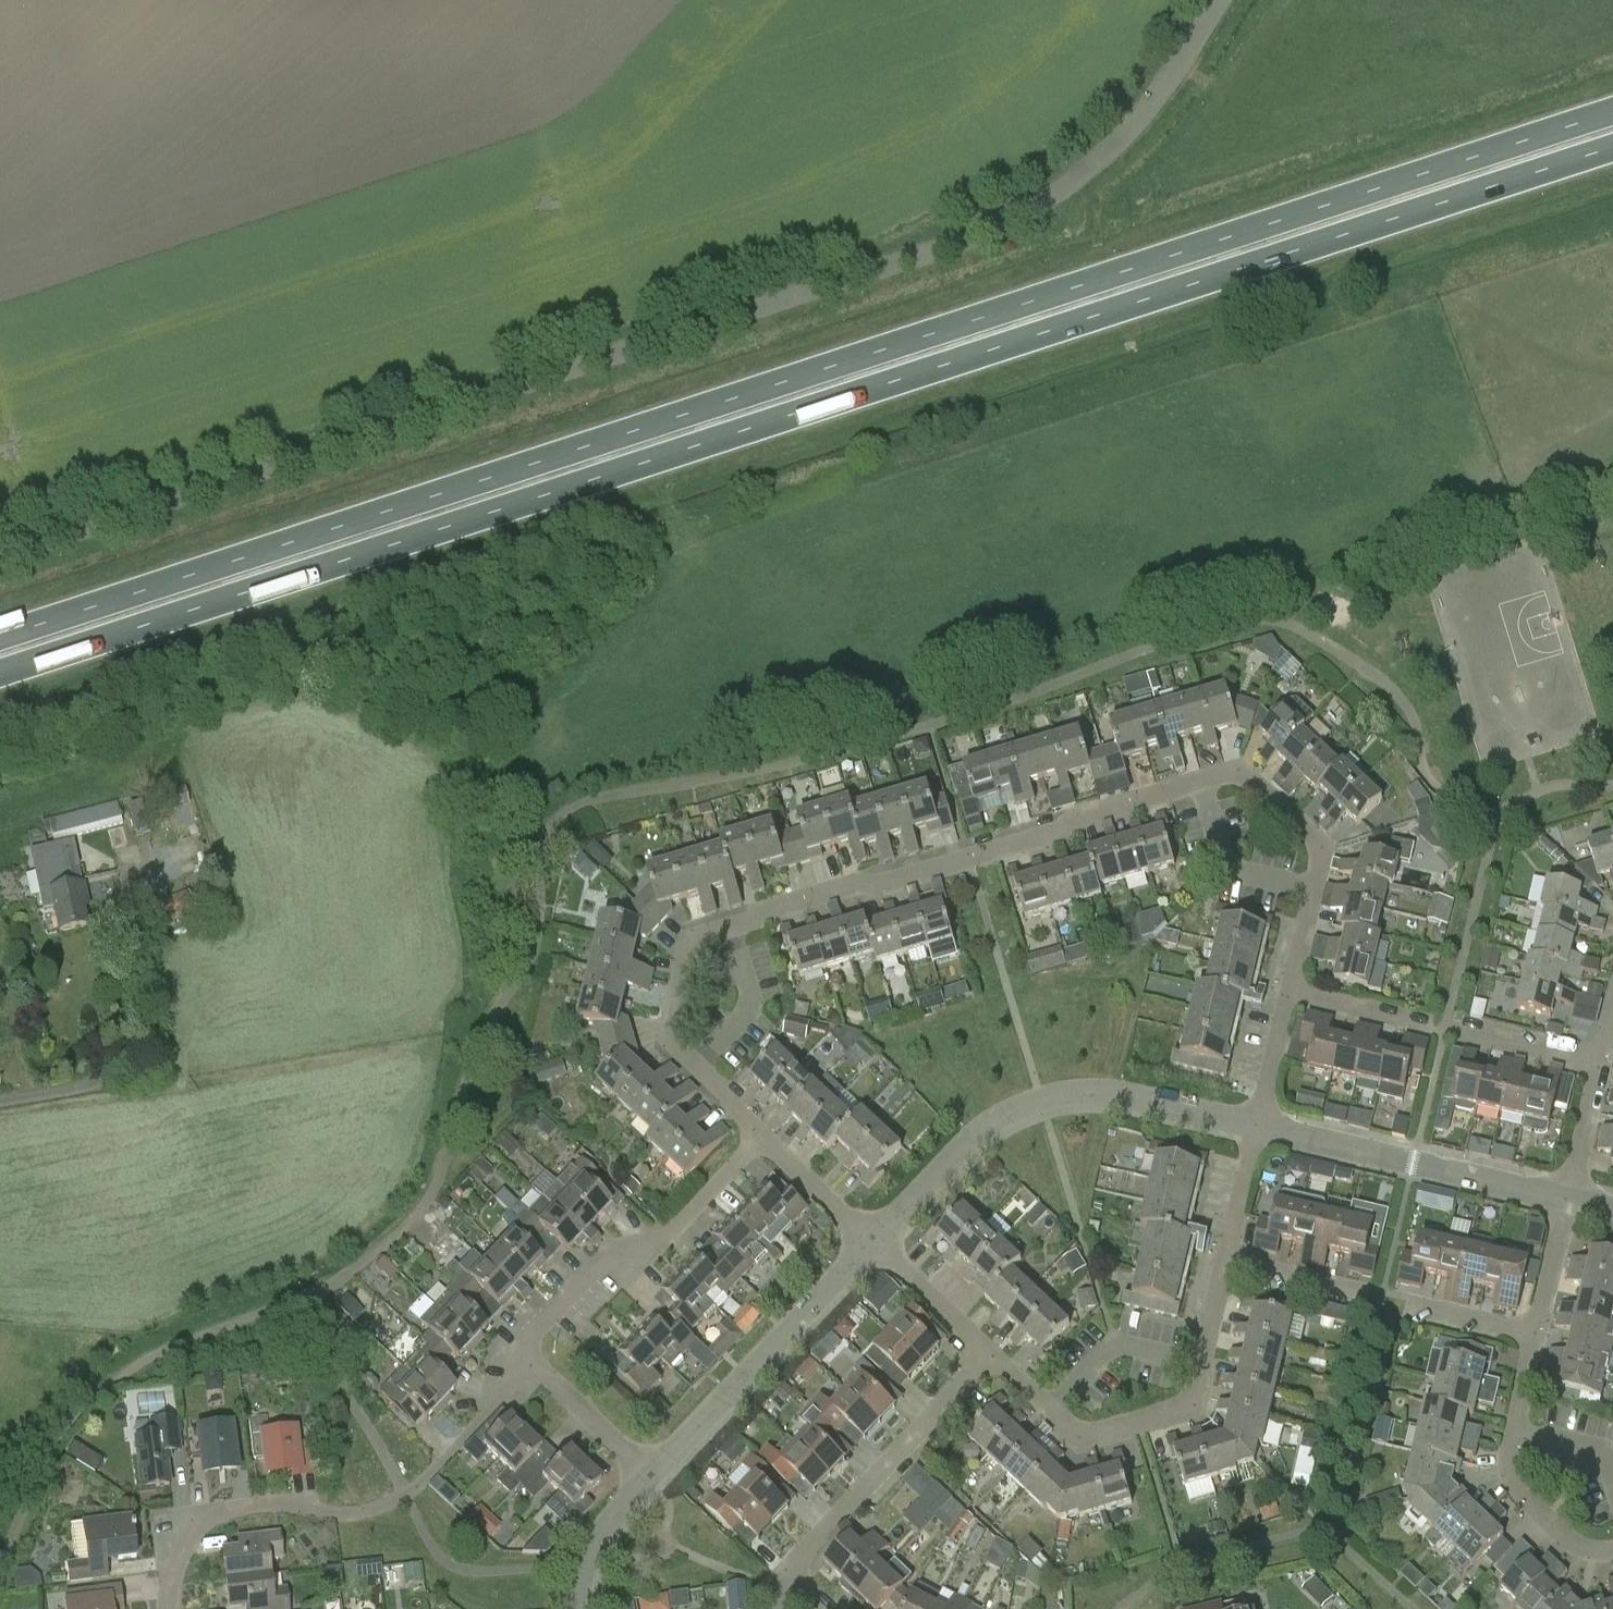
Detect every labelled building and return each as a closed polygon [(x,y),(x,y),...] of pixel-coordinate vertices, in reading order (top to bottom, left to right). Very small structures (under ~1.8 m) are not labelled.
[(1268,660),(1276,665),(1282,650),(1283,651),(1283,650),(1277,640),(1268,660)] [(1281,673),(1285,668),(1293,660),(1288,656),(1283,651),(1282,650),(1276,665),(1274,671),(1275,672),(1278,676),(1281,673)] [(1238,701),(1230,703),(1226,691),(1201,698),(1216,748),(1217,747),(1214,736),(1237,729),(1252,734),(1261,709),(1238,701)] [(1216,748),(1201,698),(1179,705),(1189,738),(1202,734),(1207,751),(1216,748)] [(1338,724),(1349,711),(1337,699),(1325,711),(1338,724)] [(1284,709),(1285,710),(1262,735),(1273,746),(1259,761),(1268,769),(1278,757),(1305,728),(1304,728),(1315,716),(1298,701),(1291,701),(1284,709)] [(1189,738),(1179,705),(1156,711),(1171,761),(1175,774),(1183,772),(1174,742),(1189,738)] [(1171,761),(1156,711),(1134,718),(1145,756),(1146,756),(1144,751),(1156,747),(1161,764),(1171,761)] [(1145,756),(1134,718),(1109,725),(1116,748),(1101,752),(1109,780),(1124,775),(1121,763),(1145,756)] [(1289,767),(1278,779),(1275,783),(1283,791),(1321,750),(1302,733),(1306,729),(1305,728),(1278,757),(1289,767)] [(1079,734),(1054,741),(1065,778),(1088,772),(1092,785),(1109,780),(1101,752),(1086,757),(1079,734)] [(1054,741),(1032,748),(1042,780),(1054,777),(1059,794),(1069,791),(1065,778),(1054,741)] [(1042,780),(1032,748),(1009,754),(1024,804),(1033,802),(1028,785),(1042,780)] [(1321,750),(1283,791),(1292,798),(1306,783),(1318,794),(1321,790),(1344,765),(1343,764),(1340,767),(1321,750)] [(1009,754),(987,761),(997,794),(1009,790),(1014,807),(1024,804),(1009,754)] [(947,773),(954,797),(956,796),(964,822),(977,819),(973,806),(998,799),(997,794),(987,761),(947,773)] [(1321,790),(1331,800),(1321,812),(1328,818),(1322,825),(1323,827),(1363,783),(1344,765),(1321,790)] [(1422,782),(1410,789),(1425,814),(1436,807),(1422,782)] [(1383,801),(1363,783),(1323,827),(1330,833),(1336,826),(1338,827),(1349,816),(1360,826),(1383,801)] [(927,787),(902,795),(912,831),(927,827),(929,835),(953,828),(944,797),(931,801),(927,787)] [(912,831),(902,795),(876,802),(887,839),(901,835),(908,856),(919,852),(912,831)] [(866,859),(862,846),(849,801),(822,809),(833,846),(849,841),(855,862),(866,859)] [(849,801),(862,846),(876,842),(882,863),(893,860),(887,839),(876,802),(852,809),(849,801)] [(123,826),(117,802),(49,820),(50,825),(49,826),(54,844),(123,826)] [(146,802),(131,805),(135,827),(150,824),(146,802)] [(789,834),(788,834),(797,864),(822,857),(820,850),(833,846),(822,809),(797,816),(801,830),(789,834)] [(1160,833),(1146,837),(1141,839),(1152,875),(1177,868),(1169,839),(1173,838),(1166,817),(1156,820),(1160,833)] [(772,824),(748,831),(759,868),(773,864),(775,871),(797,864),(788,834),(776,838),(772,824)] [(1136,840),(1121,845),(1116,846),(1126,883),(1152,875),(1141,839),(1146,837),(1142,824),(1132,827),(1136,840)] [(748,831),(723,838),(734,875),(748,871),(754,891),(765,888),(759,868),(748,831)] [(1107,834),(1111,848),(1088,854),(1090,863),(1101,891),(1126,883),(1116,846),(1121,845),(1117,831),(1107,834)] [(1576,868),(1593,884),(1598,889),(1604,887),(1600,876),(1610,873),(1612,881),(1612,840),(1612,837),(1587,845),(1592,862),(1576,867),(1576,868)] [(734,875),(723,838),(720,839),(723,847),(700,853),(711,891),(726,887),(732,907),(742,904),(734,875)] [(1558,851),(1544,839),(1538,846),(1558,864),(1564,857),(1558,852),(1558,851)] [(1364,866),(1343,862),(1333,859),(1330,871),(1356,877),(1394,886),(1399,861),(1411,863),(1415,845),(1392,840),(1389,856),(1367,851),(1364,866)] [(43,910),(55,908),(61,934),(87,928),(81,903),(87,901),(73,841),(30,850),(43,910)] [(700,853),(676,860),(687,898),(700,894),(706,915),(717,912),(711,891),(700,853)] [(1068,855),(1063,857),(1078,907),(1103,899),(1101,891),(1090,863),(1072,868),(1068,855)] [(1042,863),(1038,864),(1053,914),(1078,907),(1063,857),(1057,859),(1061,871),(1046,876),(1042,863)] [(652,884),(636,902),(660,924),(673,911),(670,903),(687,898),(676,860),(648,869),(652,884)] [(1036,879),(1021,883),(1018,870),(1008,873),(1015,895),(1019,894),(1028,922),(1053,914),(1038,864),(1032,866),(1036,879)] [(1538,906),(1538,908),(1594,921),(1594,920),(1597,908),(1577,904),(1581,889),(1587,891),(1593,884),(1576,868),(1572,887),(1547,881),(1541,907),(1538,906)] [(1327,885),(1325,897),(1383,911),(1389,886),(1393,887),(1394,886),(1356,877),(1352,891),(1327,885)] [(199,919),(197,912),(188,892),(146,908),(154,929),(184,918),(186,924),(199,919)] [(937,908),(922,912),(918,913),(929,950),(955,943),(946,914),(949,914),(943,892),(933,895),(937,908)] [(1428,919),(1448,925),(1456,899),(1436,893),(1428,919)] [(603,915),(597,941),(636,950),(640,936),(647,938),(660,924),(636,902),(635,903),(626,894),(620,900),(629,909),(620,919),(603,915)] [(1383,911),(1325,897),(1322,907),(1347,913),(1344,928),(1381,937),(1382,936),(1377,935),(1383,911)] [(912,915),(897,920),(893,921),(904,958),(929,950),(918,913),(922,912),(918,899),(908,902),(912,915)] [(883,910),(887,923),(867,929),(875,957),(878,966),(904,958),(893,921),(897,920),(893,907),(883,910)] [(1218,918),(1226,920),(1268,931),(1273,932),(1275,925),(1276,921),(1249,915),(1220,908),(1217,918),(1218,918)] [(1594,921),(1538,908),(1532,932),(1540,934),(1573,942),(1576,927),(1602,933),(1605,922),(1594,920),(1594,921)] [(1134,940),(1168,930),(1162,909),(1128,920),(1134,940)] [(865,920),(844,926),(840,913),(830,916),(834,929),(840,927),(851,964),(875,957),(867,929),(865,920)] [(1190,1033),(1184,1056),(1227,1066),(1232,1043),(1237,1020),(1243,998),(1245,998),(1251,1000),(1252,996),(1257,976),(1262,953),(1268,931),(1226,920),(1221,943),(1215,966),(1210,989),(1201,987),(1195,1010),(1190,1033)] [(834,929),(819,934),(816,921),(806,923),(810,936),(815,935),(826,971),(851,964),(840,927),(834,929)] [(810,936),(795,941),(791,928),(781,931),(787,952),(792,950),(801,979),(826,971),(815,935),(810,936)] [(1316,937),(1313,949),(1375,963),(1381,937),(1344,928),(1343,929),(1348,930),(1345,944),(1330,940),(1316,937)] [(1540,934),(1534,960),(1582,971),(1582,970),(1597,973),(1600,962),(1570,955),(1573,942),(1540,934)] [(597,941),(591,967),(652,981),(654,971),(633,966),(636,950),(597,941)] [(1036,974),(1068,964),(1062,945),(1030,955),(1036,974)] [(1375,963),(1313,949),(1311,960),(1340,967),(1336,982),(1381,992),(1387,966),(1375,963)] [(1582,971),(1534,960),(1529,958),(1523,984),(1557,992),(1560,976),(1580,981),(1582,971)] [(591,967),(585,993),(624,1002),(628,987),(649,992),(652,981),(591,967)] [(1181,1002),(1186,982),(1149,973),(1144,993),(1181,1002)] [(1557,992),(1523,984),(1517,1010),(1551,1018),(1554,1003),(1599,1013),(1601,1002),(1557,992)] [(624,1002),(585,993),(579,1019),(595,1022),(602,1046),(632,1036),(627,1018),(621,1017),(624,1002)] [(1309,1014),(1308,1019),(1297,1016),(1291,1042),(1302,1045),(1315,1048),(1310,1068),(1333,1074),(1341,1039),(1329,1036),(1333,1019),(1309,1014)] [(788,1017),(783,1035),(806,1041),(811,1023),(788,1017)] [(1354,1042),(1341,1039),(1333,1074),(1357,1079),(1369,1028),(1358,1026),(1354,1042)] [(1369,1028),(1357,1079),(1381,1085),(1389,1050),(1377,1047),(1381,1031),(1369,1028)] [(602,1046),(609,1069),(598,1080),(617,1099),(643,1069),(632,1060),(638,1054),(632,1036),(602,1046)] [(1402,1102),(1410,1071),(1422,1074),(1430,1043),(1405,1037),(1401,1053),(1389,1050),(1381,1085),(1378,1096),(1402,1102)] [(876,1056),(862,1042),(852,1052),(866,1066),(876,1056)] [(1454,1049),(1447,1081),(1442,1100),(1456,1104),(1455,1107),(1457,1109),(1471,1113),(1474,1111),(1475,1108),(1476,1109),(1485,1073),(1472,1070),(1476,1054),(1465,1051),(1465,1052),(1454,1049)] [(778,1050),(758,1071),(755,1068),(739,1084),(747,1091),(756,1081),(768,1093),(771,1096),(797,1069),(778,1050)] [(1227,1066),(1184,1056),(1176,1054),(1173,1065),(1203,1072),(1221,1076),(1229,1078),(1232,1068),(1232,1067),(1227,1066)] [(1497,1076),(1485,1073),(1476,1109),(1500,1114),(1513,1063),(1501,1060),(1497,1076)] [(1523,1065),(1513,1063),(1500,1114),(1524,1120),(1533,1085),(1519,1081),(1523,1065)] [(643,1069),(617,1099),(636,1117),(663,1089),(677,1073),(669,1066),(655,1081),(643,1069)] [(771,1096),(768,1093),(758,1102),(765,1109),(775,1099),(785,1110),(789,1114),(816,1087),(797,1069),(771,1096)] [(1545,1087),(1533,1085),(1524,1120),(1525,1120),(1523,1130),(1543,1135),(1548,1132),(1549,1126),(1548,1126),(1561,1074),(1549,1071),(1545,1087)] [(663,1089),(636,1117),(655,1134),(676,1113),(697,1091),(689,1084),(674,1099),(663,1089)] [(789,1114),(785,1110),(776,1119),(784,1128),(794,1118),(804,1128),(808,1132),(835,1105),(816,1087),(789,1114)] [(1326,1113),(1328,1102),(1300,1096),(1298,1107),(1326,1113)] [(808,1132),(804,1128),(795,1138),(803,1146),(812,1136),(828,1151),(836,1142),(854,1123),(853,1122),(835,1105),(808,1132)] [(676,1113),(655,1134),(649,1141),(669,1160),(696,1132),(711,1116),(703,1108),(687,1124),(676,1113)] [(1349,1123),(1371,1128),(1374,1113),(1352,1108),(1349,1123)] [(861,1114),(853,1122),(854,1123),(836,1142),(850,1156),(841,1165),(848,1172),(857,1163),(854,1160),(881,1133),(861,1114)] [(707,1142),(696,1132),(669,1160),(688,1178),(730,1134),(722,1126),(707,1142)] [(1602,1139),(1612,1142),(1612,1129),(1604,1127),(1602,1139)] [(900,1151),(881,1133),(854,1160),(857,1163),(869,1174),(859,1184),(867,1191),(882,1175),(879,1172),(900,1151)] [(1469,1151),(1516,1162),(1519,1149),(1472,1137),(1469,1151)] [(1602,1139),(1599,1151),(1612,1155),(1612,1142),(1602,1139)] [(1160,1157),(1161,1157),(1203,1168),(1208,1169),(1210,1159),(1184,1152),(1154,1145),(1154,1146),(1152,1155),(1160,1157)] [(1186,1235),(1203,1168),(1161,1157),(1144,1226),(1153,1228),(1136,1297),(1178,1305),(1195,1237),(1186,1235)] [(581,1161),(573,1170),(570,1168),(557,1183),(596,1220),(603,1213),(607,1217),(615,1208),(592,1187),(600,1179),(581,1161)] [(596,1220),(557,1183),(543,1198),(586,1239),(594,1247),(601,1239),(589,1228),(596,1220)] [(765,1185),(748,1203),(783,1236),(793,1226),(809,1209),(788,1189),(779,1199),(765,1185)] [(1456,1210),(1458,1190),(1420,1186),(1418,1206),(1456,1210)] [(1280,1194),(1279,1201),(1273,1223),(1262,1220),(1255,1249),(1278,1254),(1282,1238),(1293,1240),(1303,1196),(1286,1192),(1280,1194)] [(1301,1268),(1311,1271),(1325,1213),(1326,1207),(1324,1201),(1303,1196),(1293,1240),(1307,1244),(1301,1268)] [(524,1212),(517,1219),(535,1237),(543,1228),(567,1250),(574,1243),(578,1247),(586,1239),(543,1198),(541,1200),(540,1199),(527,1214),(524,1212)] [(748,1203),(732,1221),(766,1254),(776,1263),(782,1256),(772,1246),(783,1236),(748,1203)] [(1035,1225),(1050,1211),(1042,1204),(1028,1218),(1035,1225)] [(942,1227),(939,1224),(924,1240),(932,1248),(941,1238),(953,1249),(944,1258),(947,1261),(982,1224),(962,1206),(942,1227)] [(1328,1250),(1341,1253),(1349,1218),(1325,1213),(1311,1271),(1323,1273),(1328,1250)] [(1349,1272),(1373,1278),(1381,1246),(1369,1243),(1373,1224),(1349,1218),(1341,1253),(1352,1256),(1349,1272)] [(512,1233),(498,1248),(527,1275),(534,1267),(538,1271),(546,1262),(527,1244),(535,1237),(517,1219),(507,1229),(512,1233)] [(766,1254),(732,1221),(717,1236),(731,1249),(721,1260),(741,1280),(766,1254)] [(1001,1243),(982,1224),(947,1261),(951,1265),(960,1256),(972,1266),(963,1276),(967,1280),(1001,1243)] [(1456,1304),(1457,1298),(1471,1241),(1468,1238),(1451,1234),(1447,1236),(1446,1242),(1438,1276),(1449,1279),(1444,1301),(1456,1304)] [(1421,1236),(1417,1255),(1403,1252),(1396,1283),(1421,1289),(1424,1273),(1438,1276),(1446,1242),(1421,1236)] [(1472,1285),(1485,1288),(1493,1253),(1496,1243),(1492,1242),(1489,1252),(1470,1247),(1471,1242),(1471,1241),(1457,1298),(1468,1301),(1472,1285)] [(1021,1261),(1001,1243),(967,1280),(970,1283),(979,1273),(995,1288),(1012,1271),(1021,1261)] [(1496,1243),(1493,1253),(1499,1254),(1501,1245),(1496,1243)] [(498,1248),(484,1263),(517,1294),(524,1301),(531,1293),(520,1282),(527,1275),(498,1248)] [(1063,1259),(1068,1269),(1082,1260),(1077,1251),(1063,1259)] [(1571,1271),(1612,1281),(1612,1256),(1593,1251),(1590,1263),(1573,1259),(1571,1271)] [(454,1262),(446,1271),(476,1300),(484,1291),(503,1308),(517,1294),(484,1263),(473,1253),(459,1267),(454,1262)] [(1499,1254),(1493,1253),(1485,1288),(1497,1290),(1493,1307),(1517,1312),(1529,1262),(1499,1254)] [(697,1257),(681,1274),(716,1307),(741,1280),(721,1260),(711,1270),(697,1257)] [(448,1292),(435,1306),(476,1346),(484,1338),(480,1334),(488,1326),(468,1308),(476,1300),(446,1271),(445,1272),(456,1283),(448,1292)] [(1012,1271),(995,1288),(986,1298),(1002,1312),(992,1322),(996,1325),(1030,1288),(1012,1271)] [(1571,1271),(1568,1283),(1585,1287),(1582,1297),(1612,1305),(1612,1281),(1571,1271)] [(881,1313),(904,1288),(888,1273),(865,1298),(881,1313)] [(716,1307),(681,1274),(664,1291),(678,1305),(669,1315),(677,1322),(690,1335),(706,1318),(716,1307)] [(1030,1288),(996,1325),(999,1329),(1009,1319),(1020,1330),(1011,1340),(1014,1343),(1049,1305),(1030,1288)] [(1126,1299),(1125,1305),(1154,1312),(1160,1313),(1180,1318),(1183,1307),(1178,1305),(1136,1297),(1127,1295),(1126,1299)] [(1560,1316),(1612,1329),(1612,1305),(1582,1297),(1580,1309),(1562,1305),(1560,1316)] [(1239,1326),(1237,1331),(1287,1343),(1294,1318),(1265,1310),(1266,1306),(1244,1301),(1242,1310),(1255,1314),(1251,1329),(1239,1326)] [(734,1321),(747,1333),(763,1315),(750,1304),(734,1321)] [(1068,1323),(1049,1305),(1014,1343),(1018,1346),(1027,1336),(1039,1347),(1029,1357),(1036,1364),(1051,1348),(1048,1345),(1068,1323)] [(1352,1311),(1326,1305),(1322,1320),(1349,1326),(1352,1311)] [(476,1346),(435,1306),(420,1322),(429,1331),(421,1340),(444,1362),(453,1353),(458,1358),(465,1350),(469,1354),(476,1346)] [(937,1347),(934,1344),(920,1332),(929,1322),(912,1307),(904,1316),(907,1319),(892,1335),(922,1363),(923,1363),(920,1360),(933,1345),(936,1348),(937,1347)] [(1560,1316),(1557,1329),(1574,1333),(1572,1343),(1612,1353),(1612,1348),(1612,1329),(1560,1316)] [(653,1318),(636,1336),(663,1362),(663,1361),(672,1369),(694,1346),(709,1362),(714,1357),(690,1335),(677,1322),(667,1332),(653,1318)] [(1232,1351),(1231,1356),(1281,1369),(1287,1343),(1237,1331),(1236,1336),(1249,1339),(1245,1354),(1232,1351)] [(922,1363),(892,1335),(879,1350),(875,1347),(866,1357),(882,1372),(891,1363),(908,1379),(908,1378),(905,1375),(919,1361),(922,1364),(922,1363)] [(663,1362),(636,1336),(619,1354),(634,1367),(625,1377),(646,1397),(662,1380),(654,1372),(663,1362)] [(416,1353),(402,1368),(444,1407),(451,1400),(447,1396),(455,1388),(436,1370),(444,1362),(421,1340),(412,1349),(416,1353)] [(1455,1359),(1442,1356),(1443,1353),(1432,1350),(1426,1378),(1437,1381),(1437,1380),(1495,1394),(1498,1381),(1488,1379),(1494,1352),(1459,1343),(1455,1359)] [(1572,1343),(1569,1354),(1552,1350),(1549,1362),(1609,1376),(1610,1372),(1608,1369),(1612,1353),(1572,1343)] [(1226,1376),(1225,1382),(1275,1394),(1281,1369),(1231,1356),(1229,1362),(1242,1365),(1239,1379),(1226,1376)] [(1609,1376),(1549,1362),(1546,1374),(1563,1378),(1561,1389),(1601,1398),(1605,1382),(1609,1380),(1609,1376)] [(886,1382),(869,1366),(846,1391),(876,1420),(879,1423),(880,1422),(877,1419),(891,1404),(894,1407),(895,1407),(878,1391),(886,1382)] [(444,1407),(402,1368),(379,1392),(398,1410),(397,1411),(414,1427),(424,1417),(425,1419),(432,1411),(437,1415),(444,1407)] [(1437,1380),(1437,1381),(1431,1405),(1468,1414),(1472,1414),(1475,1403),(1492,1407),(1495,1394),(1437,1380)] [(1236,1389),(1232,1405),(1220,1402),(1218,1407),(1269,1420),(1275,1394),(1225,1382),(1224,1386),(1236,1389)] [(822,1394),(809,1406),(814,1411),(838,1433),(846,1425),(863,1441),(864,1440),(861,1436),(876,1420),(846,1391),(833,1405),(822,1394)] [(984,1410),(988,1414),(967,1436),(987,1455),(1012,1428),(1006,1422),(995,1412),(1004,1402),(998,1395),(984,1410)] [(1468,1414),(1431,1405),(1425,1403),(1420,1428),(1480,1442),(1483,1429),(1466,1425),(1468,1414)] [(810,1429),(796,1444),(823,1470),(827,1473),(826,1473),(830,1476),(830,1475),(827,1472),(841,1457),(844,1460),(845,1460),(828,1444),(838,1433),(814,1411),(809,1406),(799,1418),(810,1429)] [(1269,1420),(1218,1407),(1217,1412),(1230,1415),(1225,1436),(1254,1463),(1258,1445),(1263,1444),(1269,1420)] [(1012,1428),(987,1455),(1006,1473),(1031,1446),(1025,1440),(1013,1429),(1023,1419),(1015,1412),(1006,1422),(1012,1428)] [(293,1431),(268,1434),(265,1416),(247,1418),(252,1459),(265,1457),(267,1474),(298,1470),(293,1431)] [(490,1452),(499,1460),(525,1432),(510,1418),(494,1435),(485,1426),(462,1451),(477,1465),(486,1456),(490,1452)] [(151,1436),(135,1438),(141,1488),(168,1485),(164,1453),(178,1452),(174,1420),(150,1423),(151,1436)] [(229,1426),(185,1431),(188,1458),(203,1456),(205,1472),(234,1468),(229,1426)] [(1480,1442),(1420,1428),(1414,1453),(1461,1464),(1461,1462),(1458,1461),(1460,1451),(1477,1454),(1480,1442)] [(1200,1429),(1196,1430),(1210,1480),(1236,1472),(1237,1468),(1254,1463),(1225,1436),(1204,1442),(1200,1429)] [(1031,1446),(1006,1473),(1022,1488),(1015,1495),(1019,1500),(1026,1492),(1024,1491),(1050,1464),(1044,1459),(1033,1448),(1042,1438),(1034,1430),(1025,1440),(1031,1446)] [(1195,1445),(1180,1449),(1176,1436),(1166,1439),(1172,1460),(1177,1459),(1185,1487),(1210,1480),(1196,1430),(1191,1432),(1195,1445)] [(519,1486),(520,1487),(535,1471),(537,1468),(528,1460),(541,1447),(525,1432),(499,1460),(508,1468),(496,1481),(510,1495),(519,1486)] [(734,1436),(722,1450),(735,1462),(748,1449),(734,1436)] [(824,1475),(826,1473),(827,1473),(823,1470),(796,1444),(783,1458),(769,1446),(759,1456),(789,1485),(798,1475),(815,1491),(816,1491),(813,1488),(824,1475)] [(1297,1484),(1313,1485),(1315,1449),(1299,1448),(1297,1484)] [(1054,1449),(1044,1459),(1050,1464),(1024,1491),(1026,1492),(1044,1509),(1046,1507),(1060,1519),(1067,1481),(1052,1466),(1061,1456),(1054,1449)] [(1114,1467),(1099,1471),(1094,1473),(1105,1510),(1131,1502),(1123,1474),(1127,1472),(1121,1450),(1110,1453),(1114,1467)] [(537,1468),(535,1471),(559,1493),(585,1465),(570,1451),(561,1460),(553,1452),(537,1468)] [(1461,1464),(1414,1453),(1405,1490),(1408,1500),(1453,1485),(1456,1474),(1458,1475),(1461,1464)] [(752,1475),(739,1490),(770,1520),(773,1523),(788,1507),(771,1491),(780,1482),(751,1455),(742,1466),(752,1475)] [(1067,1481),(1060,1519),(1078,1514),(1079,1517),(1099,1512),(1103,1528),(1110,1526),(1105,1510),(1094,1473),(1099,1471),(1095,1458),(1084,1461),(1088,1474),(1067,1481)] [(585,1497),(601,1480),(585,1465),(559,1493),(548,1505),(572,1527),(593,1505),(585,1497)] [(936,1483),(918,1504),(928,1513),(947,1492),(936,1483)] [(1453,1485),(1408,1500),(1411,1509),(1432,1529),(1423,1539),(1426,1543),(1466,1501),(1469,1497),(1460,1489),(1458,1490),(1453,1485)] [(770,1520),(739,1490),(725,1504),(714,1494),(705,1505),(733,1531),(741,1522),(759,1538),(756,1535),(770,1520)] [(1466,1501),(1426,1543),(1434,1550),(1444,1540),(1455,1550),(1496,1506),(1486,1497),(1474,1509),(1466,1501)] [(952,1499),(940,1512),(954,1526),(965,1511),(952,1499)] [(490,1516),(480,1506),(468,1518),(478,1528),(490,1516)] [(1496,1506),(1455,1550),(1474,1568),(1503,1536),(1494,1527),(1506,1515),(1496,1506)] [(973,1518),(965,1512),(947,1538),(953,1542),(965,1525),(968,1527),(973,1518)] [(500,1526),(490,1516),(478,1528),(489,1538),(500,1526)] [(89,1563),(68,1566),(71,1582),(92,1579),(90,1564),(136,1558),(132,1529),(135,1529),(134,1524),(131,1525),(130,1517),(84,1523),(89,1563)] [(1067,1542),(1072,1523),(1062,1520),(1057,1540),(1067,1542)] [(833,1570),(843,1579),(881,1539),(873,1533),(866,1540),(846,1522),(827,1542),(836,1551),(822,1567),(829,1573),(833,1570)] [(968,1548),(979,1552),(988,1531),(977,1526),(968,1548)] [(557,1542),(545,1531),(522,1553),(521,1554),(545,1555),(557,1542)] [(227,1581),(269,1576),(267,1561),(281,1559),(278,1534),(248,1538),(250,1550),(223,1554),(227,1581)] [(998,1537),(985,1561),(1003,1571),(1016,1546),(998,1537)] [(1043,1552),(1028,1538),(1017,1550),(1041,1572),(1049,1563),(1041,1555),(1043,1552)] [(849,1592),(856,1599),(873,1581),(885,1568),(875,1559),(888,1545),(881,1539),(843,1579),(844,1580),(840,1584),(849,1592)] [(1547,1555),(1535,1568),(1527,1560),(1500,1589),(1518,1606),(1557,1564),(1547,1555)] [(382,1586),(423,1584),(422,1564),(381,1566),(382,1586)] [(1518,1606),(1515,1608),(1546,1608),(1565,1589),(1564,1588),(1558,1595),(1552,1589),(1567,1573),(1557,1564),(1518,1606)] [(1409,1565),(1400,1575),(1416,1590),(1425,1580),(1409,1565)] [(856,1599),(864,1606),(868,1602),(875,1608),(880,1608),(889,1599),(897,1605),(907,1591),(901,1586),(903,1584),(885,1568),(873,1581),(856,1599)] [(269,1576),(227,1581),(230,1608),(258,1605),(258,1608),(288,1608),(285,1589),(271,1591),(269,1576)] [(1303,1589),(1321,1608),(1322,1608),(1334,1598),(1314,1578),(1303,1589)] [(746,1582),(728,1583),(729,1608),(747,1608),(746,1582)] [(936,1604),(940,1596),(919,1584),(914,1595),(907,1591),(897,1605),(905,1608),(934,1608),(936,1604)] [(1546,1608),(1581,1608),(1571,1600),(1573,1597),(1565,1589),(1546,1608)] [(68,1597),(69,1608),(109,1608),(120,1606),(118,1591),(68,1597)] [(641,1608),(672,1608),(669,1592),(639,1597),(641,1608)] [(961,1606),(964,1600),(956,1595),(948,1608),(959,1608),(961,1606)] [(1600,1598),(1603,1608),(1612,1608),(1612,1604),(1606,1606),(1603,1597),(1600,1598)] [(1600,1598),(1591,1601),(1592,1606),(1582,1608),(1603,1608),(1600,1598)] [(973,1606),(974,1605),(964,1600),(961,1606),(959,1608),(978,1608),(973,1606)] [(1206,1608),(1246,1608),(1244,1601),(1220,1606),(1206,1608)]
